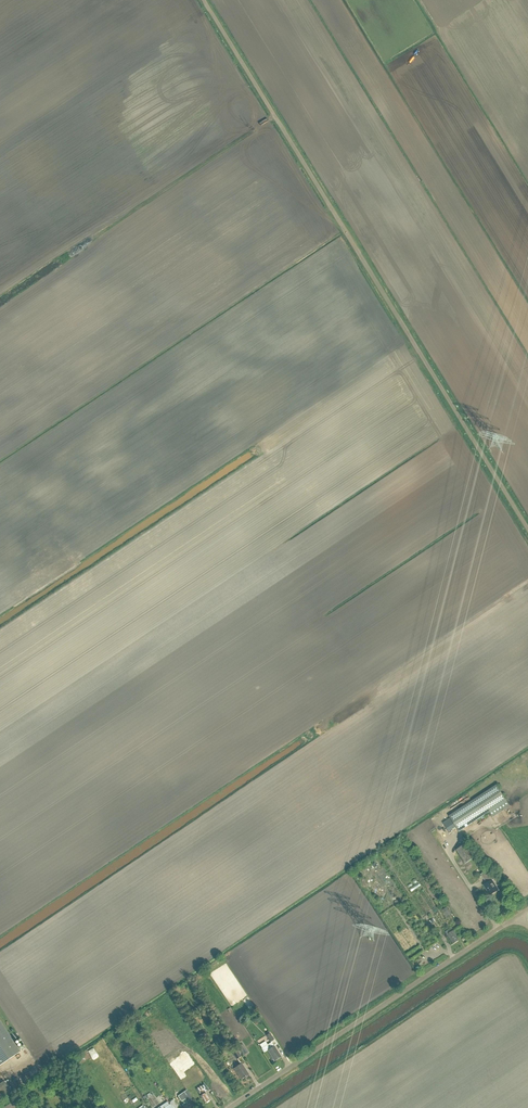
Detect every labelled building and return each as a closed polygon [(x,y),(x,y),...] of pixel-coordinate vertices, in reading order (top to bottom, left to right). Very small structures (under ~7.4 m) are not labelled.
[(510,807),(496,785),(449,816),(450,818),(443,823),(449,832),(456,827),(459,832),(489,812),(493,818),(510,807)] [(465,864),(476,857),(467,843),(456,850),(465,864)] [(491,895),(498,890),(492,880),(494,879),(490,874),(484,879),(487,883),(484,885),(491,895)] [(447,919),(453,915),(447,907),(442,910),(447,919)] [(451,932),(449,930),(445,932),(447,935),(447,934),(453,944),(458,941),(456,937),(457,936),(453,930),(451,932)] [(20,1052),(28,1047),(0,1005),(0,1065),(20,1052)] [(274,1039),(270,1033),(267,1035),(272,1043),(262,1049),(264,1052),(268,1050),(274,1061),(281,1057),(275,1046),(278,1044),(275,1039),(274,1039)] [(265,1036),(257,1040),(259,1044),(267,1039),(265,1036)] [(244,1055),(247,1052),(242,1044),(239,1046),(244,1055)] [(246,1063),(237,1050),(232,1052),(237,1060),(238,1059),(241,1065),(235,1069),(242,1080),(249,1075),(243,1065),(246,1063)] [(2,1090),(5,1095),(11,1091),(4,1081),(0,1084),(0,1092),(2,1090)] [(201,1086),(204,1090),(200,1093),(206,1102),(210,1100),(205,1092),(208,1090),(204,1084),(201,1086)] [(188,1103),(187,1101),(192,1098),(186,1090),(178,1096),(183,1104),(182,1105),(183,1107),(182,1107),(183,1107),(192,1107),(188,1103)]
